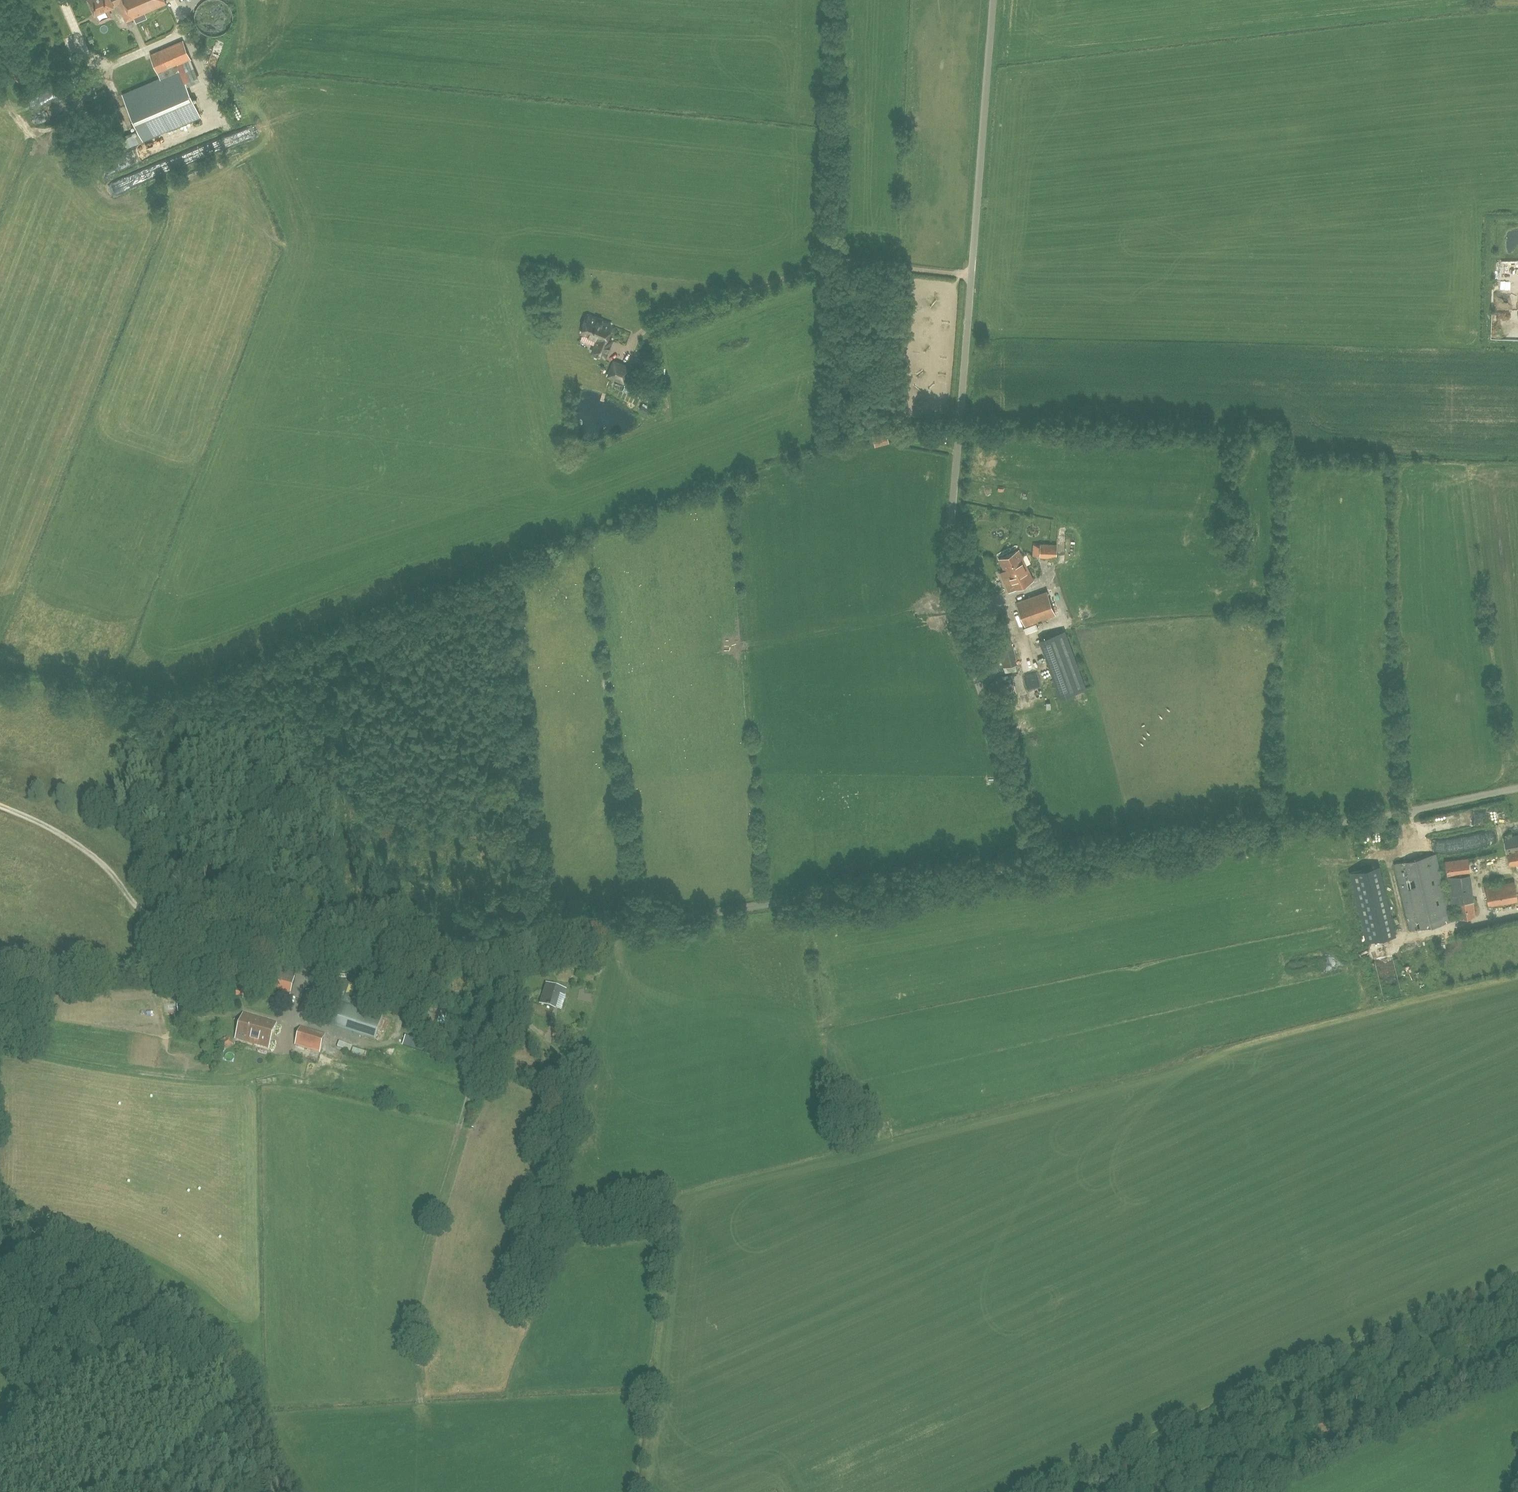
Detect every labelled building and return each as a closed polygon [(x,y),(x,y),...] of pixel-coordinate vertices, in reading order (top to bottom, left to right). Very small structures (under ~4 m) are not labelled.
[(145,12),(167,3),(165,0),(89,0),(95,14),(96,13),(100,22),(112,16),(109,8),(119,3),(127,20),(135,17),(137,22),(147,17),(145,12)] [(225,0),(214,0),(211,0),(212,9),(213,9),(214,16),(219,15),(219,21),(228,20),(225,0)] [(178,65),(191,59),(191,58),(184,41),(151,55),(161,78),(123,94),(139,131),(134,134),(133,131),(121,137),(126,149),(143,141),(200,116),(187,86),(178,65)] [(605,356),(612,340),(607,338),(611,325),(589,317),(583,333),(598,339),(593,352),(605,356)] [(614,358),(606,376),(624,383),(632,365),(614,358)] [(650,409),(642,404),(639,409),(647,414),(650,409)] [(887,432),(873,436),(875,446),(889,442),(887,432)] [(1041,543),(1040,557),(1057,558),(1058,544),(1041,543)] [(1011,584),(1013,589),(1034,579),(1020,549),(999,559),(1004,570),(1000,572),(1007,586),(1011,584)] [(1025,625),(1056,615),(1047,591),(1017,602),(1025,625)] [(1006,625),(994,628),(1003,668),(1016,664),(1006,625)] [(1060,698),(1086,689),(1065,630),(1039,640),(1060,698)] [(1001,658),(995,660),(999,673),(1004,671),(1001,658)] [(1517,864),(1517,835),(1505,837),(1509,865),(1517,864)] [(1395,864),(1411,931),(1451,921),(1435,854),(1395,864)] [(1447,876),(1470,873),(1468,858),(1445,861),(1447,876)] [(1397,935),(1382,864),(1350,871),(1365,942),(1397,935)] [(1514,881),(1485,886),(1488,906),(1517,900),(1514,881)] [(1473,899),(1457,902),(1459,918),(1475,915),(1473,899)] [(262,988),(290,996),(300,963),(272,954),(262,988)] [(547,984),(540,1004),(555,1008),(559,994),(564,996),(566,991),(547,984)] [(309,993),(302,1016),(318,1021),(325,998),(309,993)] [(366,1010),(335,1000),(326,997),(320,1013),(332,1016),(329,1025),(375,1040),(383,1017),(365,1011),(366,1010)] [(177,1000),(178,1013),(194,1011),(192,998),(177,999),(177,1000)] [(253,1018),(244,1015),(237,1040),(269,1049),(276,1024),(253,1018)] [(296,1045),(320,1052),(325,1035),(301,1028),(296,1045)] [(427,1044),(405,1037),(403,1045),(424,1052),(427,1044)] [(220,1042),(223,1048),(233,1044),(230,1038),(220,1042)] [(545,1071),(544,1081),(562,1083),(563,1074),(545,1071)]
